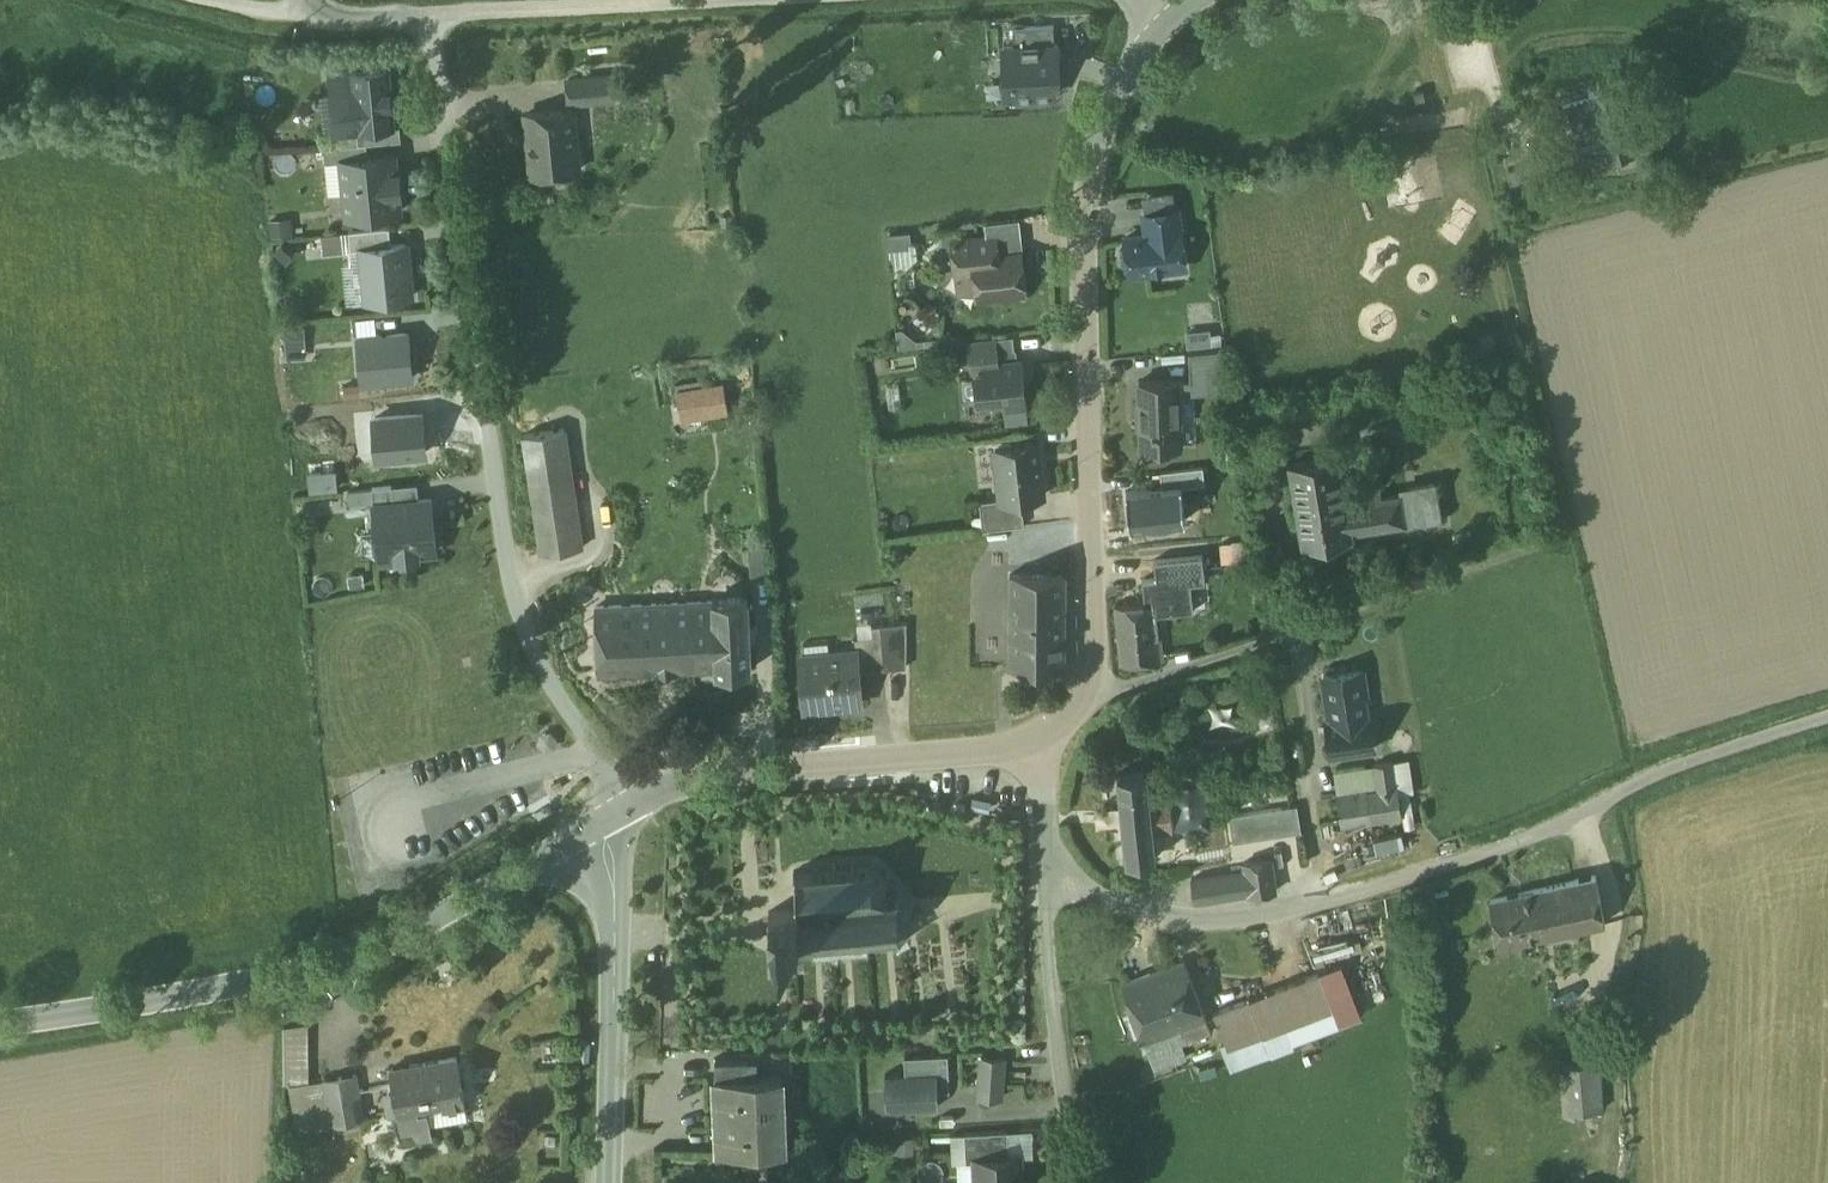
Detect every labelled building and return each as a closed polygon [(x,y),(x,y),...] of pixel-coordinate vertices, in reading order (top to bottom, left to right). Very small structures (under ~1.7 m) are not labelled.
[(1058,44),(1003,47),(1006,98),(1055,95),(1054,77),(1060,76),(1060,73),(1059,73),(1058,44)] [(387,68),(331,74),(333,92),(339,91),(343,129),(336,129),(337,131),(372,127),(393,125),(390,103),(391,103),(390,91),(389,91),(387,68)] [(611,76),(569,80),(571,103),(614,98),(611,76)] [(1618,81),(1589,90),(1607,154),(1608,156),(1637,148),(1618,81)] [(1590,95),(1567,102),(1583,160),(1607,154),(1590,95)] [(573,109),(527,114),(533,174),(579,170),(573,109)] [(372,127),(357,129),(359,143),(367,142),(373,142),(372,127)] [(359,143),(324,147),(326,162),(341,160),(341,159),(368,157),(367,142),(359,143)] [(368,157),(341,159),(341,160),(347,216),(401,211),(399,194),(402,193),(399,171),(397,171),(395,154),(368,157)] [(1537,161),(1506,168),(1512,196),(1543,189),(1537,161)] [(1177,208),(1145,212),(1147,230),(1144,235),(1125,237),(1126,242),(1120,250),(1122,262),(1130,268),(1130,273),(1185,265),(1177,208)] [(291,220),(270,222),(272,235),(292,233),(291,220)] [(390,227),(349,231),(351,249),(362,248),(392,245),(390,227)] [(342,231),(323,234),(326,251),(345,248),(342,231)] [(909,243),(899,234),(890,244),(901,253),(909,243)] [(995,237),(953,242),(955,262),(973,260),(973,259),(998,256),(995,237)] [(392,245),(362,248),(367,301),(412,296),(406,243),(392,245)] [(998,256),(973,259),(973,260),(978,298),(1025,292),(1020,253),(998,256)] [(1187,328),(1188,347),(1221,346),(1221,327),(1187,328)] [(995,339),(970,342),(971,355),(997,352),(995,339)] [(1221,349),(1190,352),(1191,380),(1191,393),(1227,391),(1221,349)] [(1021,360),(998,363),(997,352),(971,355),(972,368),(982,367),(983,378),(976,379),(978,402),(1002,399),(1003,407),(1026,405),(1021,360)] [(1178,380),(1140,381),(1142,448),(1180,447),(1179,393),(1191,393),(1191,380),(1178,380)] [(724,385),(676,392),(681,420),(728,413),(724,385)] [(565,428),(524,435),(532,486),(573,480),(565,428)] [(1038,445),(995,450),(1001,501),(1001,502),(1021,500),(1043,497),(1038,445)] [(1340,454),(1289,462),(1303,545),(1353,537),(1352,531),(1406,523),(1401,493),(1399,494),(1348,502),(1340,454)] [(573,480),(532,486),(542,553),(583,547),(573,480)] [(1436,485),(1398,491),(1399,494),(1401,493),(1406,523),(1441,517),(1436,485)] [(1001,501),(979,503),(983,532),(1024,527),(1021,500),(1001,502),(1001,501)] [(436,503),(366,508),(370,562),(440,557),(436,503)] [(767,544),(748,546),(751,574),(770,573),(767,544)] [(1201,556),(1150,561),(1154,602),(1156,602),(1156,609),(1208,603),(1201,556)] [(1066,573),(1010,573),(1009,666),(1065,666),(1066,573)] [(748,593),(713,594),(713,597),(716,665),(717,668),(752,666),(748,593)] [(675,599),(597,602),(600,670),(716,665),(713,597),(702,598),(675,599)] [(1154,602),(1115,605),(1121,663),(1162,659),(1156,609),(1156,602),(1154,602)] [(907,622),(881,625),(885,669),(907,667),(907,622)] [(881,625),(872,626),(873,636),(855,638),(856,653),(858,653),(860,671),(885,669),(881,625)] [(856,653),(804,658),(809,705),(863,700),(860,671),(858,653),(856,653)] [(1211,723),(1231,723),(1231,707),(1211,707),(1211,723)] [(1373,748),(1368,713),(1328,719),(1333,754),(1373,748)] [(1397,787),(1393,761),(1375,764),(1379,790),(1383,818),(1402,815),(1398,787),(1397,787)] [(1148,767),(1119,769),(1122,806),(1117,806),(1118,819),(1123,818),(1127,855),(1156,852),(1154,828),(1173,826),(1170,789),(1150,792),(1149,783),(1154,782),(1153,770),(1148,770),(1148,767)] [(1367,788),(1337,793),(1342,825),(1383,818),(1379,790),(1368,792),(1367,788)] [(1297,805),(1229,816),(1233,842),(1302,832),(1297,805)] [(1245,870),(1192,878),(1195,901),(1248,893),(1249,895),(1277,891),(1271,859),(1243,863),(1245,870)] [(852,869),(836,870),(836,865),(833,865),(833,870),(818,872),(817,866),(814,867),(815,872),(798,873),(794,870),(792,872),(796,876),(798,907),(769,910),(771,939),(782,938),(782,942),(786,945),(791,944),(794,941),(794,937),(798,937),(798,940),(802,940),(802,946),(805,946),(805,940),(820,938),(821,944),(824,944),(823,938),(839,937),(840,943),(843,943),(842,936),(858,935),(858,942),(862,942),(861,934),(873,933),(874,938),(877,938),(876,933),(887,932),(887,937),(890,937),(889,932),(899,931),(902,935),(904,934),(902,929),(909,920),(914,922),(915,919),(910,918),(909,906),(913,903),(912,901),(908,904),(899,896),(900,891),(898,890),(896,895),(886,897),(885,879),(889,876),(888,874),(883,876),(874,868),(876,863),(873,862),(871,867),(855,869),(855,863),(852,863),(852,869)] [(1597,875),(1490,897),(1500,944),(1605,922),(1597,875)] [(1185,959),(1123,982),(1145,1041),(1207,1018),(1185,959)] [(1319,971),(1250,998),(1261,1027),(1286,1018),(1289,1024),(1333,1008),(1319,971)] [(1250,998),(1214,1011),(1225,1040),(1261,1027),(1250,998)] [(1225,1040),(1221,1042),(1230,1066),(1294,1042),(1289,1024),(1286,1018),(1261,1027),(1225,1040)] [(286,1027),(284,1085),(290,1084),(308,1081),(307,1023),(286,1027)] [(748,1054),(716,1055),(716,1072),(719,1146),(785,1143),(782,1070),(749,1071),(748,1054)] [(457,1055),(392,1067),(402,1129),(413,1127),(418,1136),(432,1134),(428,1109),(465,1102),(457,1055)] [(1004,1056),(982,1055),(979,1097),(1001,1098),(1004,1056)] [(1600,1062),(1561,1065),(1566,1112),(1603,1109),(1602,1085),(1600,1062)] [(937,1070),(885,1073),(887,1107),(939,1104),(937,1070)] [(356,1073),(325,1078),(333,1123),(364,1117),(356,1073)] [(333,1123),(325,1078),(308,1081),(290,1084),(298,1130),(333,1123)] [(1008,1129),(965,1132),(967,1160),(976,1160),(976,1158),(1010,1156),(1008,1129)] [(976,1158),(976,1160),(977,1182),(1021,1182),(1019,1156),(1010,1156),(976,1158)]
